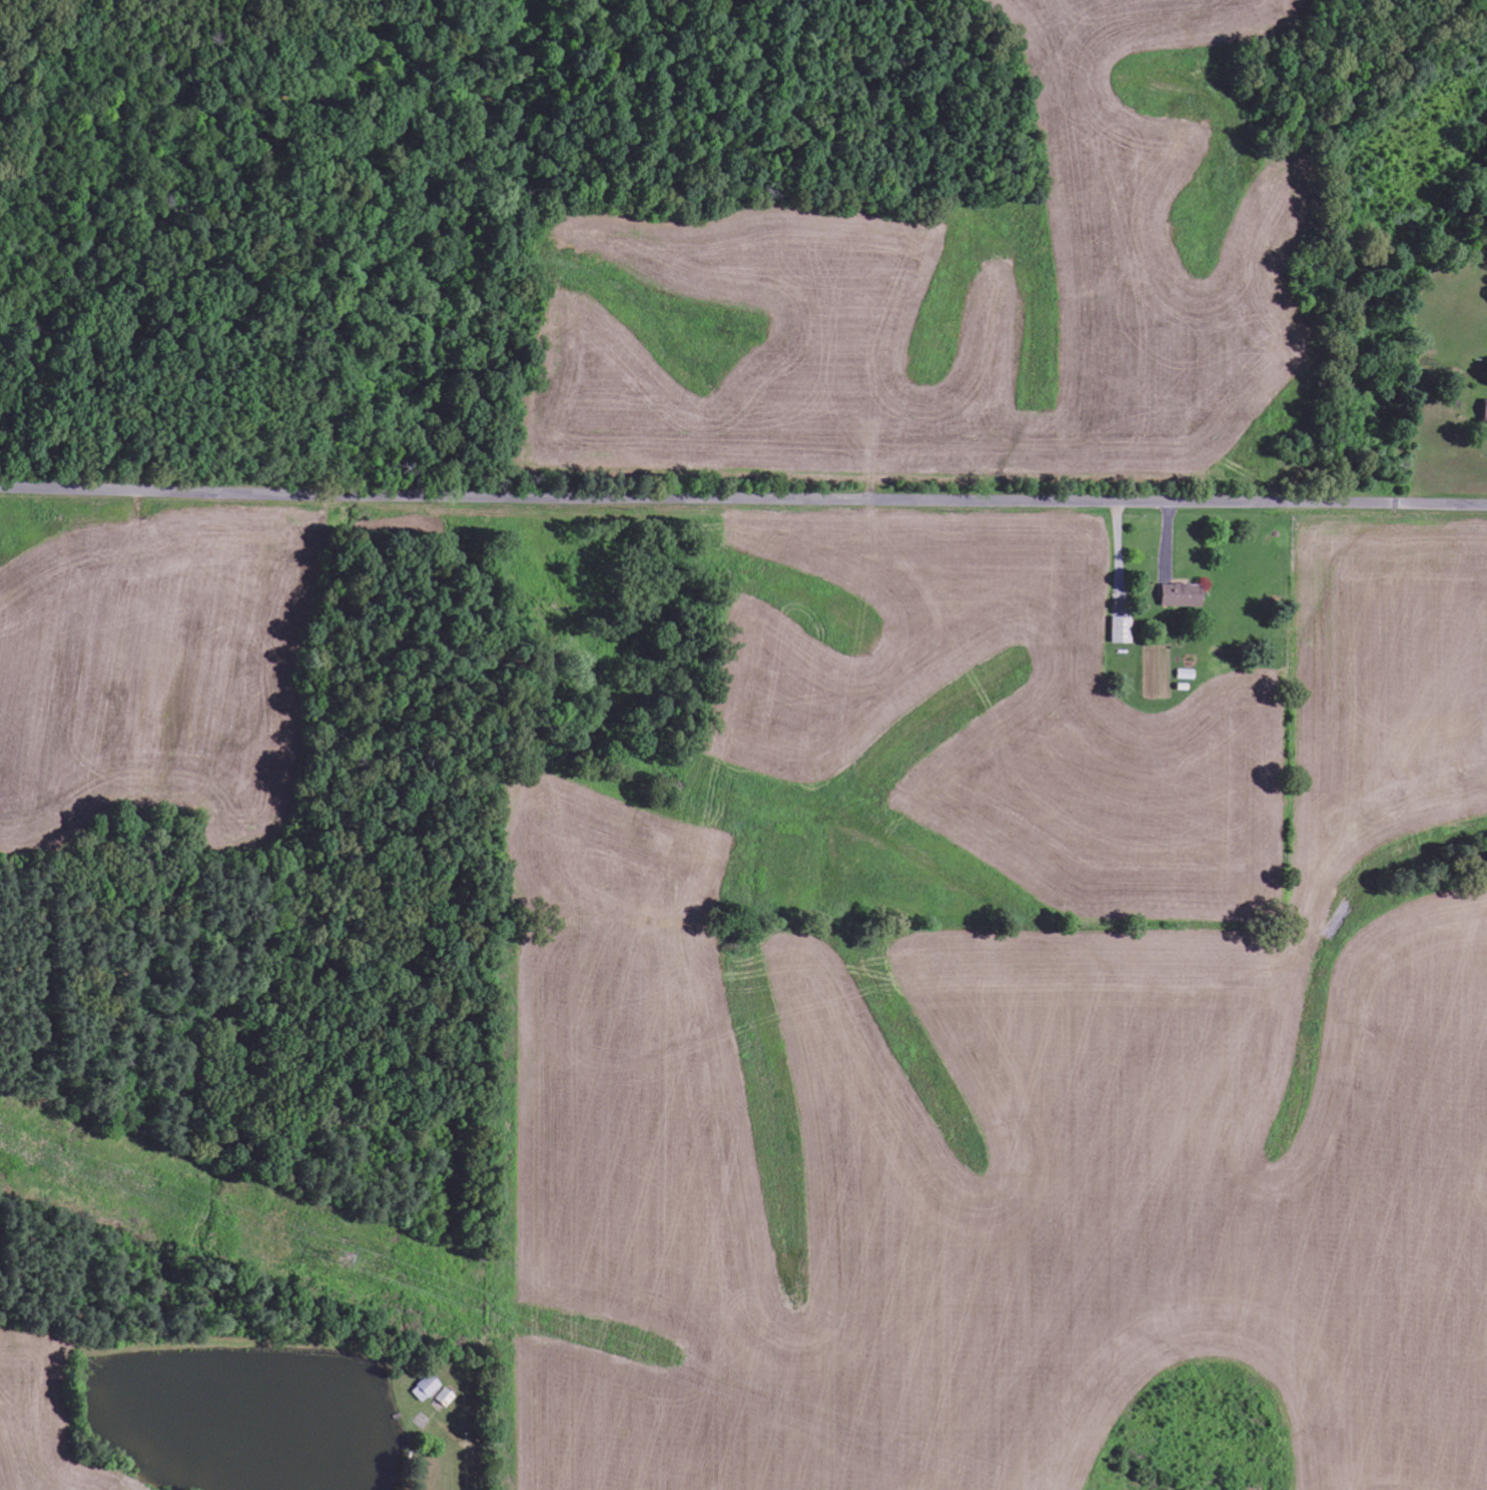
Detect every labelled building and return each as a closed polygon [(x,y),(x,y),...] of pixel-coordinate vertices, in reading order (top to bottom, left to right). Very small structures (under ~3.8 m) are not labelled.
[(1165,610),(1204,611),(1204,586),(1166,585),(1165,610)] [(1115,643),(1134,644),(1135,618),(1115,618),(1115,643)]
